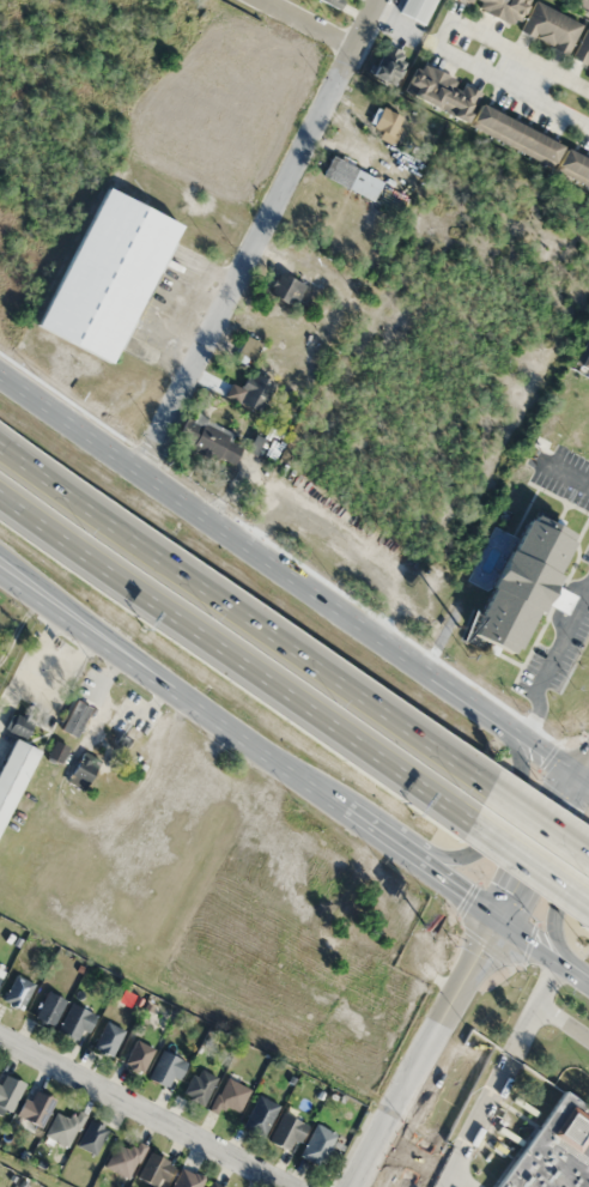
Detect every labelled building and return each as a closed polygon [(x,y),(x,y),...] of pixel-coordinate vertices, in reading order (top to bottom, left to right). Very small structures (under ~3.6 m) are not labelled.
[(334,10),(340,0),(316,0),(334,10)] [(436,0),(405,0),(398,14),(424,26),(436,0)] [(531,0),(451,0),(451,2),(588,62),(588,26),(531,0)] [(572,6),(588,15),(588,0),(575,0),(572,6)] [(370,72),(391,85),(408,56),(387,43),(370,72)] [(588,189),(588,161),(476,106),(483,92),(417,61),(399,98),(588,189)] [(393,135),(403,119),(383,107),(373,124),(393,135)] [(382,179),(329,155),(320,175),(373,200),(382,179)] [(35,327),(112,361),(175,220),(98,186),(35,327)] [(293,305),(303,283),(278,271),(268,293),(293,305)] [(260,342),(245,334),(236,352),(251,360),(260,342)] [(585,345),(575,366),(588,373),(588,346),(585,345)] [(274,382),(251,370),(234,398),(258,411),(274,382)] [(230,441),(235,431),(194,412),(179,442),(231,467),(241,446),(230,441)] [(510,646),(512,648),(534,607),(540,611),(544,604),(564,614),(573,594),(554,583),(558,577),(552,574),(569,541),(565,540),(569,532),(529,511),(526,517),(522,515),(464,624),(469,626),(467,632),(506,653),(510,646)] [(106,723),(123,734),(131,723),(146,733),(161,711),(129,690),(106,723)] [(59,729),(74,737),(89,707),(75,699),(59,729)] [(12,713),(4,727),(23,738),(31,723),(12,713)] [(37,750),(0,822),(0,758),(11,737),(37,750)] [(60,761),(65,747),(53,742),(48,757),(60,761)] [(68,782),(86,788),(97,759),(80,752),(68,782)] [(18,1010),(34,985),(17,974),(1,999),(18,1010)] [(65,1001),(48,991),(32,1016),(49,1026),(65,1001)] [(94,1016),(71,1002),(55,1029),(78,1043),(94,1016)] [(123,1030),(105,1021),(92,1048),(110,1057),(123,1030)] [(142,1072),(153,1048),(134,1039),(123,1063),(142,1072)] [(184,1062),(161,1049),(146,1077),(169,1089),(184,1062)] [(182,1094),(202,1104),(216,1076),(196,1066),(182,1094)] [(0,1072),(0,1108),(9,1113),(23,1084),(0,1072)] [(42,1127),(52,1097),(26,1088),(16,1118),(42,1127)] [(241,1127),(263,1137),(278,1103),(256,1094),(241,1127)] [(553,1095),(498,1186),(588,1186),(588,1117),(553,1095)] [(306,1124),(282,1112),(268,1140),(292,1152),(306,1124)] [(107,1129),(89,1119),(75,1145),(93,1155),(107,1129)] [(334,1133),(315,1124),(299,1157),(319,1167),(334,1133)] [(104,1166),(128,1178),(141,1151),(116,1139),(104,1166)] [(174,1165),(149,1152),(136,1177),(155,1186),(162,1186),(174,1165)] [(205,1183),(185,1168),(171,1186),(202,1186),(205,1183)]
